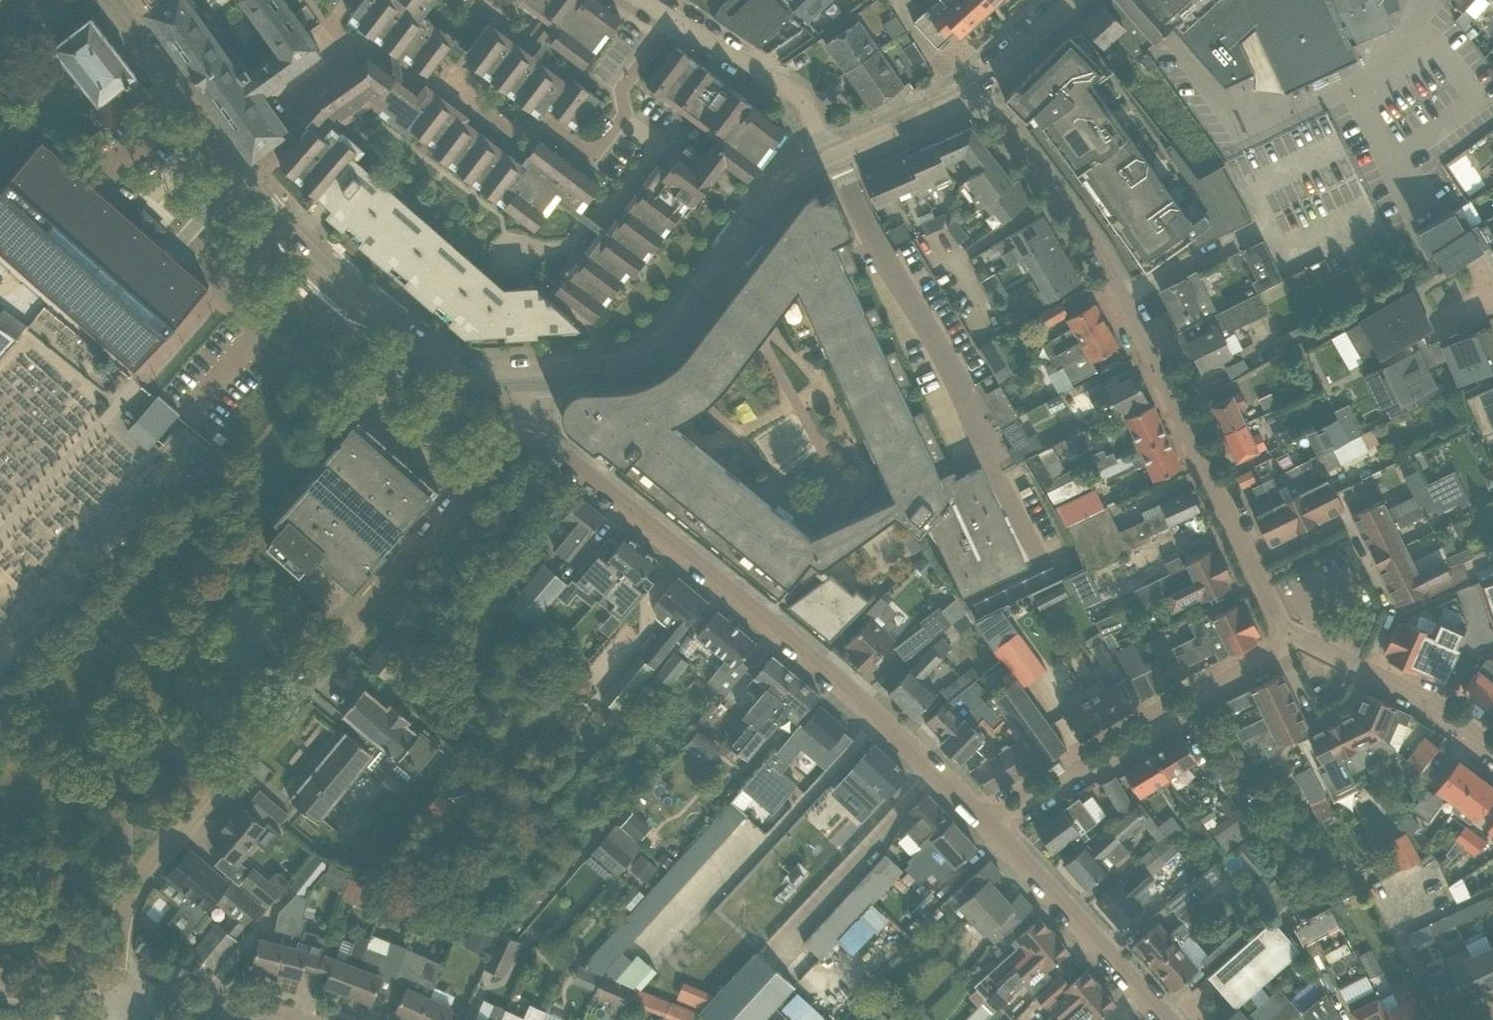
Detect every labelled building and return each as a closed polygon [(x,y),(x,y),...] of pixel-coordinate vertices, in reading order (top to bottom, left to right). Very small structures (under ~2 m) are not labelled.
[(148,9),(253,154),(271,139),(286,128),(267,102),(260,92),(320,50),(284,0),(244,0),(277,46),(257,61),(249,67),(241,56),(237,59),(200,8),(194,0),(160,0),(148,9)] [(349,15),(396,50),(419,20),(418,19),(433,0),(360,0),(349,15)] [(583,67),(595,52),(591,49),(605,30),(609,33),(621,18),(597,0),(529,0),(563,25),(550,42),(583,67)] [(713,16),(755,45),(794,8),(806,20),(826,0),(724,0),(713,16)] [(929,7),(953,33),(957,30),(960,33),(971,24),(950,0),(929,0),(933,4),(929,7)] [(971,24),(986,10),(977,0),(950,0),(971,24)] [(986,10),(997,0),(977,0),(986,10)] [(1128,13),(1129,13),(1151,38),(1153,36),(1155,39),(1162,33),(1171,25),(1148,0),(1117,0),(1128,13)] [(1171,25),(1225,86),(1253,72),(1219,0),(1149,0),(1171,25)] [(1267,52),(1278,76),(1284,88),(1358,54),(1339,14),(1333,0),(1243,0),(1267,52)] [(1339,14),(1344,21),(1359,41),(1375,34),(1361,0),(1333,0),(1339,14)] [(1375,34),(1393,27),(1387,12),(1382,0),(1361,0),(1375,34)] [(1387,12),(1400,6),(1397,0),(1382,0),(1387,12)] [(1463,12),(1466,9),(1474,0),(1449,0),(1463,12)] [(1104,5),(1083,24),(1097,39),(1109,53),(1118,45),(1125,53),(1129,50),(1138,60),(1147,70),(1155,63),(1154,61),(1147,52),(1144,49),(1154,41),(1129,13),(1128,13),(1119,22),(1104,5)] [(953,33),(929,7),(913,21),(937,48),(953,33)] [(1463,12),(1457,18),(1464,28),(1474,17),(1466,9),(1463,12)] [(9,49),(12,51),(30,24),(14,13),(0,34),(0,63),(9,49)] [(76,29),(55,45),(99,102),(135,74),(136,74),(91,16),(76,29)] [(906,31),(896,16),(884,24),(894,39),(899,36),(906,31)] [(876,49),(878,48),(858,19),(825,42),(845,71),(876,49)] [(427,26),(403,56),(427,74),(450,44),(427,26)] [(1083,181),(1103,210),(1107,207),(1114,216),(1110,219),(1111,221),(1115,219),(1122,228),(1118,230),(1138,259),(1142,256),(1148,265),(1144,268),(1146,270),(1190,239),(1195,247),(1220,235),(1209,220),(1192,232),(1090,88),(1107,76),(1111,73),(1114,71),(1080,27),(1046,57),(1045,57),(1015,86),(1009,92),(1004,97),(1006,99),(1026,119),(1034,112),(1034,111),(1041,121),(1040,121),(1041,122),(1077,172),(1080,170),(1087,179),(1083,181)] [(490,31),(467,61),(482,73),(491,79),(506,91),(510,86),(519,92),(515,98),(530,109),(539,116),(540,117),(548,106),(563,86),(490,31)] [(906,31),(899,36),(906,47),(913,42),(906,31)] [(726,162),(748,178),(785,129),(748,101),(748,100),(676,45),(647,83),(662,95),(666,90),(723,134),(725,131),(729,134),(715,152),(710,148),(704,156),(687,143),(682,150),(677,147),(673,153),(677,157),(660,180),(656,176),(601,248),(597,245),(572,279),(567,275),(555,290),(594,319),(630,271),(634,275),(688,203),(692,206),(726,162)] [(904,85),(878,48),(876,49),(845,71),(871,108),(904,85)] [(303,134),(280,163),(294,175),(298,170),(307,178),(302,183),(366,238),(361,243),(387,266),(392,261),(411,277),(406,283),(433,306),(437,300),(456,317),(451,322),(465,334),(474,325),(483,333),(508,331),(508,336),(536,334),(536,330),(561,328),(570,317),(542,293),(541,294),(534,295),(534,292),(505,294),(505,297),(497,297),(485,287),(488,283),(467,264),(463,268),(439,247),(443,243),(421,224),(418,228),(394,208),(398,204),(376,185),(373,189),(344,164),(357,149),(343,136),(340,139),(334,133),(341,124),(371,103),(379,110),(378,111),(379,112),(383,107),(392,113),(388,118),(409,135),(413,130),(427,140),(431,135),(440,142),(433,151),(448,163),(452,157),(461,164),(456,169),(472,181),(476,176),(484,182),(480,188),(496,199),(500,194),(508,200),(504,206),(535,229),(558,199),(518,168),(457,122),(460,117),(427,92),(419,104),(392,83),(396,78),(376,63),(367,56),(361,65),(316,97),(303,112),(312,121),(302,133),(303,134)] [(99,102),(92,107),(94,110),(106,124),(106,125),(119,116),(115,110),(130,98),(134,104),(147,93),(149,92),(135,74),(99,102)] [(567,89),(552,109),(567,121),(571,115),(581,123),(595,103),(600,98),(575,79),(567,89)] [(971,126),(935,142),(943,160),(946,159),(947,162),(961,155),(966,156),(984,142),(971,126)] [(0,187),(0,251),(135,370),(209,286),(207,284),(152,236),(66,160),(42,139),(0,187)] [(540,139),(521,164),(561,195),(581,210),(600,185),(540,139)] [(910,147),(905,150),(922,188),(924,192),(937,187),(936,185),(951,178),(950,176),(943,160),(935,142),(913,151),(910,147)] [(976,170),(966,181),(975,192),(971,196),(976,202),(980,207),(984,204),(1013,182),(984,142),(966,156),(976,170)] [(1252,220),(1221,165),(1198,178),(1170,143),(1164,147),(1225,233),(1252,220)] [(893,155),(882,160),(897,193),(909,188),(911,193),(914,192),(922,188),(905,150),(897,153),(893,155)] [(879,161),(860,170),(876,208),(889,203),(887,198),(894,195),(897,193),(882,160),(879,161)] [(1013,182),(984,204),(991,214),(995,211),(1003,221),(1032,199),(1017,179),(1013,182)] [(954,474),(956,473),(956,471),(954,470),(952,469),(951,470),(924,410),(912,415),(900,388),(911,383),(896,349),(884,354),(875,334),(872,327),(883,322),(875,305),(864,310),(847,275),(859,269),(845,238),(854,234),(834,192),(821,198),(817,189),(814,190),(807,196),(805,198),(808,204),(795,211),(765,249),(769,256),(756,262),(744,277),(747,284),(734,290),(725,303),(728,310),(715,316),(705,329),(708,336),(695,342),(685,355),(687,360),(674,366),(665,372),(638,384),(628,386),(616,388),(581,389),(576,391),(571,394),(567,399),(564,404),(563,410),(563,416),(564,422),(567,427),(571,431),(594,450),(601,447),(624,465),(621,468),(634,479),(637,476),(647,485),(657,493),(655,496),(667,506),(679,516),(682,513),(702,529),(700,532),(724,552),(726,549),(746,566),(744,569),(756,579),(768,588),(771,586),(780,593),(778,596),(780,598),(798,575),(804,579),(815,571),(821,567),(895,514),(920,534),(929,523),(963,595),(1027,566),(981,467),(955,479),(953,475),(954,474)] [(1431,251),(1436,248),(1471,226),(1460,206),(1459,206),(1449,212),(1444,215),(1418,230),(1431,251)] [(931,210),(918,216),(921,223),(928,220),(934,217),(931,210)] [(946,212),(935,217),(940,227),(943,225),(946,212)] [(951,213),(948,227),(950,230),(958,223),(951,213)] [(1042,215),(1010,233),(1017,245),(1012,247),(1019,258),(1055,237),(1042,215)] [(934,217),(928,220),(932,230),(940,227),(935,217),(934,217)] [(928,220),(921,223),(925,233),(932,230),(928,220)] [(895,243),(911,236),(904,222),(888,229),(895,243)] [(1471,226),(1436,248),(1448,269),(1469,257),(1489,245),(1477,223),(1471,226)] [(960,225),(951,231),(955,236),(963,230),(960,225)] [(963,230),(955,236),(959,243),(968,236),(963,230)] [(1055,237),(1019,258),(1025,270),(1030,267),(1036,278),(1068,259),(1055,237)] [(1263,240),(1242,250),(1257,281),(1253,283),(1258,292),(1259,292),(1283,281),(1283,280),(1282,278),(1263,240)] [(1238,252),(1231,255),(1237,269),(1244,266),(1238,252)] [(1068,259),(1036,278),(1042,288),(1037,291),(1044,302),(1081,281),(1068,259)] [(977,269),(982,279),(991,274),(986,264),(977,269)] [(1195,273),(1161,290),(1175,317),(1169,320),(1176,333),(1215,313),(1195,273)] [(987,292),(993,302),(1008,294),(1002,284),(987,292)] [(1468,328),(1462,331),(1426,346),(1419,330),(1431,323),(1412,290),(1360,320),(1360,321),(1345,330),(1364,362),(1377,355),(1378,357),(1380,356),(1385,363),(1362,375),(1380,411),(1398,401),(1405,412),(1474,379),(1473,376),(1490,369),(1492,367),(1492,330),(1491,325),(1470,334),(1468,328)] [(1258,292),(1215,313),(1176,333),(1182,346),(1188,343),(1201,368),(1219,359),(1231,353),(1224,338),(1231,334),(1230,331),(1268,312),(1259,292),(1258,292)] [(1047,325),(1068,314),(1061,302),(1040,313),(1047,325)] [(1049,355),(1055,353),(1106,324),(1094,303),(1067,318),(1072,327),(1048,340),(1042,344),(1049,354),(1049,355)] [(15,339),(27,325),(3,307),(0,312),(0,327),(15,339)] [(1012,309),(1000,316),(1007,328),(1019,321),(1012,309)] [(1055,353),(1049,355),(1057,368),(1062,365),(1071,383),(1096,370),(1091,361),(1118,345),(1106,324),(1055,353)] [(15,339),(0,327),(0,356),(15,339)] [(997,338),(979,348),(989,366),(998,381),(1016,371),(1007,355),(997,338)] [(1248,345),(1238,350),(1241,356),(1251,351),(1248,345)] [(1128,407),(1146,398),(1134,375),(1118,383),(1117,379),(1102,387),(1103,388),(1092,394),(1097,405),(1110,399),(1117,413),(1128,407)] [(980,379),(974,383),(1000,427),(1017,417),(1019,416),(1000,384),(986,393),(980,382),(981,381),(980,379)] [(1466,398),(1483,435),(1492,431),(1492,386),(1466,398)] [(1224,432),(1245,422),(1239,409),(1245,406),(1239,392),(1211,404),(1224,432)] [(1265,409),(1276,404),(1270,392),(1259,398),(1265,409)] [(1349,403),(1334,410),(1337,417),(1348,439),(1348,440),(1360,434),(1364,432),(1349,403)] [(1125,444),(1129,451),(1130,454),(1141,448),(1166,437),(1152,405),(1133,413),(1127,416),(1137,438),(1125,444)] [(403,527),(439,488),(420,471),(419,472),(411,465),(412,464),(394,448),(393,449),(385,442),(386,441),(359,417),(324,456),(327,460),(309,481),(308,480),(275,519),(283,526),(267,544),(300,573),(354,589),(388,551),(385,548),(403,527)] [(1017,417),(1000,427),(1012,446),(1007,449),(1016,463),(1039,449),(1043,446),(1035,433),(1029,436),(1017,417)] [(1337,417),(1314,429),(1325,450),(1348,439),(1337,417)] [(1252,436),(1245,422),(1224,432),(1236,460),(1264,447),(1258,433),(1252,436)] [(1273,435),(1280,447),(1296,439),(1289,427),(1273,435)] [(1364,432),(1360,434),(1368,449),(1379,443),(1371,429),(1364,432)] [(1348,440),(1333,447),(1340,464),(1368,450),(1368,449),(1360,434),(1348,440)] [(1130,454),(1129,451),(1116,458),(1110,460),(1098,467),(1097,467),(1076,478),(1048,491),(1054,503),(1059,500),(1136,466),(1136,467),(1148,461),(1155,479),(1162,476),(1180,467),(1166,437),(1141,448),(1130,454)] [(1103,448),(1092,453),(1098,467),(1110,460),(1116,458),(1113,451),(1105,454),(1103,448)] [(1038,452),(1027,457),(1048,491),(1076,478),(1071,469),(1063,473),(1053,478),(1038,452)] [(1309,459),(1299,464),(1325,516),(1344,507),(1329,477),(1320,481),(1309,459)] [(1325,516),(1299,464),(1280,473),(1291,496),(1306,526),(1325,516)] [(1251,469),(1236,476),(1241,487),(1256,480),(1251,469)] [(1371,504),(1353,513),(1362,532),(1420,504),(1431,498),(1423,483),(1416,469),(1403,475),(1413,495),(1387,507),(1383,499),(1371,504)] [(1267,471),(1259,475),(1262,482),(1270,478),(1272,477),(1269,470),(1267,471)] [(1444,473),(1423,483),(1431,498),(1436,508),(1437,510),(1458,500),(1444,473)] [(1270,478),(1262,482),(1288,534),(1306,526),(1291,496),(1284,500),(1272,477),(1270,478)] [(1362,479),(1351,485),(1357,497),(1369,491),(1362,479)] [(1288,534),(1262,482),(1252,487),(1263,510),(1254,514),(1269,544),(1288,534)] [(1095,488),(1059,505),(1068,524),(1104,507),(1095,488)] [(1088,568),(1145,540),(1144,536),(1182,519),(1201,510),(1190,489),(1172,497),(1161,503),(1142,512),(1145,518),(1119,530),(1108,506),(1108,505),(1104,507),(1068,524),(1066,525),(1088,568)] [(561,518),(550,532),(560,540),(554,548),(568,559),(586,537),(587,538),(592,532),(605,516),(580,496),(567,511),(561,518)] [(1431,498),(1420,504),(1425,514),(1436,508),(1431,498)] [(1420,504),(1362,532),(1375,558),(1405,544),(1397,528),(1425,514),(1420,504)] [(1460,538),(1469,534),(1462,519),(1453,524),(1460,538)] [(1174,528),(1136,546),(1145,564),(1183,546),(1174,528)] [(911,530),(902,537),(914,554),(923,547),(911,530)] [(603,593),(642,546),(627,534),(605,561),(594,552),(571,580),(588,593),(594,585),(603,593)] [(1487,539),(1471,546),(1474,555),(1491,548),(1487,539)] [(1375,558),(1386,581),(1388,585),(1459,549),(1455,540),(1442,547),(1441,546),(1413,560),(1405,544),(1375,558)] [(392,644),(400,651),(410,639),(421,628),(418,625),(432,610),(424,603),(432,594),(424,587),(457,548),(451,543),(377,631),(392,644)] [(1459,549),(1388,585),(1398,604),(1426,589),(1429,595),(1468,576),(1462,563),(1474,557),(1468,545),(1459,549)] [(603,593),(597,601),(621,621),(639,599),(650,586),(640,578),(657,558),(642,546),(603,593)] [(1169,572),(1134,589),(1141,602),(1167,593),(1226,565),(1219,551),(1214,554),(1211,549),(1183,563),(1179,555),(1164,562),(1169,572)] [(924,555),(915,564),(925,574),(934,566),(924,555)] [(507,604),(530,624),(537,616),(566,582),(543,562),(507,604)] [(1059,576),(1053,564),(973,603),(979,615),(1059,576)] [(1233,579),(1226,565),(1167,593),(1176,611),(1204,597),(1205,599),(1230,587),(1227,582),(1233,579)] [(821,567),(815,571),(823,578),(787,604),(830,639),(870,599),(856,588),(853,591),(830,573),(829,574),(821,567)] [(1088,568),(1067,578),(1074,589),(1093,580),(1088,568)] [(1478,581),(1490,615),(1492,623),(1492,575),(1478,581)] [(708,601),(677,576),(656,601),(658,619),(667,626),(659,636),(654,633),(638,652),(640,654),(602,698),(619,713),(672,649),(670,647),(708,601)] [(1041,609),(1067,594),(1061,584),(1035,598),(1041,609)] [(870,618),(846,643),(857,652),(851,658),(864,671),(894,639),(889,633),(897,625),(891,619),(874,603),(865,613),(870,618)] [(1253,620),(1246,606),(1241,609),(1238,603),(1220,612),(1213,616),(1214,617),(1212,618),(1210,613),(1190,622),(1196,635),(1172,648),(1177,658),(1253,620)] [(895,647),(905,659),(950,621),(939,606),(919,621),(923,625),(895,647)] [(756,641),(717,609),(696,634),(726,659),(708,680),(725,695),(749,666),(741,659),(756,641)] [(1107,614),(1095,619),(1101,630),(1103,634),(1111,630),(1125,625),(1119,610),(1107,614)] [(964,612),(951,622),(958,630),(960,632),(972,622),(964,612)] [(537,616),(530,624),(541,634),(548,625),(537,616)] [(1432,632),(1422,629),(1405,621),(1402,626),(1397,623),(1384,651),(1390,654),(1388,659),(1443,684),(1456,654),(1466,631),(1438,618),(1432,632)] [(1260,634),(1253,620),(1177,658),(1181,668),(1214,652),(1218,660),(1256,642),(1254,636),(1260,634)] [(1018,631),(998,646),(1025,685),(1047,670),(1018,631)] [(945,639),(941,636),(936,642),(922,655),(902,677),(888,692),(914,716),(917,714),(928,702),(937,691),(923,679),(952,647),(945,639)] [(1102,640),(1090,648),(1101,664),(1112,657),(1102,640)] [(368,662),(383,675),(391,682),(410,661),(402,654),(387,641),(368,662)] [(1133,642),(1116,650),(1129,678),(1146,669),(1133,642)] [(1075,647),(1066,652),(1070,659),(1079,654),(1075,647)] [(578,650),(571,658),(581,667),(588,658),(578,650)] [(651,682),(663,692),(688,661),(676,651),(651,682)] [(1079,678),(1091,671),(1080,653),(1079,654),(1070,659),(1069,660),(1079,678)] [(760,696),(743,716),(748,720),(754,725),(796,674),(772,655),(759,670),(754,676),(747,685),(760,696)] [(1492,700),(1492,660),(1490,658),(1485,660),(1483,663),(1475,673),(1463,689),(1487,707),(1492,700)] [(940,689),(949,699),(975,680),(980,676),(972,666),(944,688),(943,687),(940,689)] [(1131,677),(1142,700),(1156,693),(1145,671),(1131,677)] [(748,720),(730,743),(735,748),(749,759),(787,713),(797,721),(801,716),(807,709),(820,694),(796,674),(754,725),(748,720)] [(1280,674),(1223,702),(1228,713),(1256,700),(1260,708),(1290,693),(1280,674)] [(575,681),(574,688),(578,693),(584,694),(590,690),(591,684),(587,679),(581,677),(575,681)] [(993,695),(1014,725),(1036,705),(1017,678),(993,695)] [(940,742),(941,743),(983,698),(980,695),(985,689),(975,680),(949,699),(946,701),(945,700),(939,707),(925,721),(943,739),(940,742)] [(1116,682),(1090,697),(1106,723),(1132,707),(1122,690),(1116,682)] [(346,731),(290,798),(317,822),(363,767),(380,781),(388,771),(401,755),(418,769),(425,761),(438,746),(420,731),(419,732),(407,722),(411,718),(396,706),(393,710),(387,706),(364,687),(342,713),(357,725),(350,734),(346,731)] [(1241,740),(1299,712),(1290,693),(1260,708),(1264,716),(1236,730),(1241,740)] [(1366,693),(1357,712),(1383,737),(1389,742),(1398,722),(1406,725),(1411,714),(1366,693)] [(1080,739),(1106,723),(1090,697),(1064,713),(1069,722),(1080,739)] [(941,743),(960,762),(974,747),(983,737),(974,726),(983,717),(994,726),(1002,717),(983,698),(941,743)] [(774,750),(732,799),(733,800),(743,809),(754,798),(772,813),(797,785),(781,771),(801,748),(825,768),(838,755),(829,748),(833,743),(846,727),(820,705),(803,724),(801,723),(777,752),(774,750)] [(1022,737),(970,771),(993,792),(1066,747),(1036,705),(1014,725),(1021,735),(1022,737)] [(602,709),(595,716),(604,723),(610,716),(602,709)] [(1308,731),(1299,712),(1241,740),(1253,766),(1254,766),(1282,752),(1278,745),(1308,731)] [(1357,712),(1328,726),(1350,772),(1396,750),(1383,737),(1357,712)] [(1014,725),(1007,729),(1014,740),(1021,735),(1014,725)] [(1328,726),(1308,735),(1317,753),(1322,765),(1318,767),(1330,792),(1352,781),(1354,786),(1356,785),(1350,772),(1328,726)] [(689,727),(680,737),(686,742),(694,732),(689,727)] [(697,730),(686,745),(706,762),(718,747),(697,730)] [(1183,735),(1153,753),(1168,777),(1198,759),(1183,735)] [(1426,736),(1407,760),(1419,771),(1426,763),(1439,746),(1426,736)] [(848,771),(841,778),(874,808),(892,788),(906,774),(874,744),(860,758),(848,771)] [(1439,746),(1426,763),(1419,771),(1419,772),(1429,784),(1450,755),(1439,746)] [(1124,771),(1134,788),(1139,795),(1168,777),(1153,753),(1124,771)] [(1445,795),(1457,804),(1479,775),(1459,760),(1447,776),(1437,789),(1434,793),(1427,789),(1412,809),(1426,819),(1429,821),(1443,801),(1441,800),(1445,795)] [(1256,780),(1284,781),(1284,772),(1268,771),(1268,767),(1254,766),(1256,770),(1256,780)] [(1310,766),(1295,773),(1295,774),(1319,820),(1334,812),(1310,766)] [(1132,804),(1115,775),(1102,783),(1119,811),(1132,804)] [(1457,804),(1453,809),(1472,824),(1486,805),(1492,796),(1492,785),(1479,775),(1457,804)] [(1204,777),(1193,783),(1200,795),(1211,788),(1204,777)] [(457,829),(465,835),(479,819),(470,812),(481,799),(476,793),(473,783),(465,785),(451,801),(442,793),(429,807),(456,830),(457,829)] [(281,820),(289,810),(259,788),(251,799),(281,820)] [(922,847),(952,820),(928,793),(913,807),(907,812),(910,816),(901,824),(922,847)] [(1227,797),(1220,800),(1226,816),(1233,814),(1227,797)] [(1075,799),(1036,828),(1053,851),(1069,838),(1074,845),(1088,835),(1083,828),(1092,822),(1084,811),(1075,799)] [(733,800),(726,808),(741,822),(748,814),(743,809),(733,800)] [(1142,822),(1158,840),(1166,835),(1159,826),(1140,803),(1135,807),(1135,806),(1109,829),(1111,830),(1091,848),(1087,843),(1064,863),(1086,888),(1129,850),(1121,841),(1142,822)] [(225,829),(213,843),(229,856),(239,865),(258,843),(266,849),(280,832),(267,821),(264,824),(256,817),(241,804),(222,827),(225,829)] [(1207,805),(1197,813),(1204,823),(1214,815),(1207,805)] [(726,808),(719,816),(733,830),(741,822),(726,808)] [(633,812),(620,827),(636,840),(648,825),(633,812)] [(1211,830),(1226,850),(1250,832),(1235,812),(1211,830)] [(1408,812),(1399,820),(1402,825),(1411,834),(1420,826),(1408,812)] [(1172,815),(1159,826),(1166,835),(1171,841),(1184,831),(1172,815)] [(719,816),(711,824),(726,838),(733,830),(719,816)] [(909,863),(904,867),(915,878),(927,867),(931,872),(936,868),(943,876),(955,865),(962,860),(976,846),(952,820),(922,847),(907,861),(909,863)] [(617,824),(594,851),(619,873),(642,845),(636,840),(620,827),(617,824)] [(711,824),(704,832),(719,846),(726,838),(711,824)] [(1464,847),(1465,847),(1475,834),(1465,826),(1454,840),(1455,841),(1446,854),(1452,858),(1464,847)] [(704,832),(697,840),(712,854),(719,846),(704,832)] [(1405,832),(1387,841),(1402,868),(1419,859),(1405,832)] [(1475,834),(1465,847),(1475,855),(1485,841),(1475,834)] [(697,840),(690,848),(704,862),(712,854),(697,840)] [(426,869),(441,884),(464,860),(461,857),(466,852),(456,843),(443,856),(441,854),(426,869)] [(1111,887),(1096,900),(1119,925),(1134,912),(1142,905),(1134,897),(1154,879),(1152,875),(1165,863),(1151,847),(1137,859),(1144,867),(1124,885),(1119,880),(1111,887)] [(690,848),(682,856),(697,870),(704,862),(690,848)] [(211,906),(216,900),(230,883),(190,849),(168,876),(190,895),(181,906),(198,921),(211,906)] [(664,853),(658,860),(668,867),(673,861),(664,853)] [(884,853),(872,866),(890,883),(903,869),(884,853)] [(315,854),(289,885),(298,892),(304,897),(309,891),(329,865),(319,857),(315,854)] [(642,855),(632,867),(646,878),(656,866),(642,855)] [(682,856),(675,864),(690,878),(697,870),(682,856)] [(960,904),(972,917),(1000,892),(992,883),(1001,874),(989,860),(952,892),(961,902),(960,904)] [(330,863),(327,872),(346,880),(350,870),(330,863)] [(1217,863),(1167,903),(1177,915),(1226,873),(1217,863)] [(675,864),(668,872),(683,886),(690,878),(675,864)] [(890,883),(872,866),(860,880),(878,896),(890,883)] [(254,868),(240,884),(263,904),(268,908),(282,892),(254,868)] [(347,884),(342,896),(361,904),(371,879),(350,870),(346,880),(345,883),(347,884)] [(668,872),(661,880),(675,894),(683,886),(668,872)] [(1462,877),(1448,886),(1457,903),(1471,897),(1462,877)] [(230,884),(230,883),(216,900),(233,915),(245,925),(263,904),(240,884),(234,879),(230,884)] [(661,880),(653,888),(668,902),(675,894),(661,880)] [(878,896),(860,880),(852,889),(870,905),(878,896)] [(538,885),(522,903),(532,911),(547,893),(538,885)] [(389,886),(384,900),(400,907),(406,893),(389,886)] [(653,888),(646,896),(661,910),(668,902),(653,888)] [(852,889),(844,898),(862,914),(870,905),(852,889)] [(1031,907),(1019,893),(1009,902),(1000,892),(972,917),(985,932),(987,930),(996,939),(1031,907)] [(413,896),(410,903),(413,909),(420,912),(424,901),(413,896)] [(646,896),(639,904),(654,918),(661,910),(646,896)] [(1485,897),(1472,903),(1477,914),(1490,908),(1485,897)] [(862,914),(844,898),(836,906),(854,923),(862,914)] [(1342,901),(1333,906),(1338,916),(1347,911),(1342,901)] [(1472,903),(1458,910),(1463,920),(1477,914),(1472,903)] [(639,904),(632,913),(646,926),(654,918),(639,904)] [(836,906),(828,915),(846,932),(854,923),(836,906)] [(1330,906),(1293,926),(1304,947),(1341,927),(1330,906)] [(937,907),(931,913),(936,919),(943,912),(937,907)] [(258,946),(253,965),(277,971),(291,914),(279,911),(272,938),(261,935),(258,946)] [(632,913),(624,921),(639,934),(646,926),(632,913)] [(291,914),(277,971),(301,977),(304,963),(318,968),(323,951),(325,945),(327,938),(316,934),(304,931),(308,918),(304,917),(291,914)] [(1428,924),(1433,934),(1455,924),(1450,914),(1428,924)] [(217,922),(207,934),(194,949),(207,960),(208,959),(215,965),(237,939),(235,937),(245,925),(233,915),(223,927),(217,922)] [(828,915),(820,924),(838,941),(846,932),(828,915)] [(1017,948),(974,986),(985,999),(1010,974),(1009,972),(1054,933),(1040,916),(1025,930),(1016,937),(1011,941),(1017,948)] [(1235,1006),(1250,993),(1300,949),(1291,939),(1293,937),(1292,937),(1275,917),(1273,919),(1272,918),(1249,939),(1212,971),(1208,975),(1235,1006)] [(624,921),(617,929),(632,942),(639,934),(624,921)] [(1178,945),(1179,946),(1194,933),(1184,922),(1169,936),(1157,922),(1134,943),(1154,966),(1178,945)] [(474,924),(467,939),(489,949),(496,934),(474,924)] [(820,924),(811,933),(830,950),(838,941),(820,924)] [(1428,924),(1414,930),(1419,941),(1433,934),(1428,924)] [(1239,927),(1202,960),(1212,971),(1249,939),(1239,927)] [(617,929),(610,937),(625,950),(632,942),(617,929)] [(500,931),(485,966),(505,975),(520,940),(500,931)] [(323,951),(318,968),(330,972),(325,984),(348,993),(367,945),(369,937),(358,933),(354,942),(343,937),(336,956),(323,951)] [(811,933),(803,942),(822,958),(830,950),(811,933)] [(1010,974),(985,999),(997,1010),(1024,983),(1033,992),(1037,989),(1052,976),(1046,970),(1054,963),(1069,949),(1054,933),(1009,972),(1010,974)] [(1464,943),(1470,957),(1485,988),(1492,984),(1492,949),(1492,946),(1486,933),(1464,943)] [(610,937),(603,945),(617,958),(625,950),(610,937)] [(146,939),(137,950),(151,962),(160,951),(146,939)] [(367,945),(348,993),(371,1002),(383,971),(396,976),(408,948),(392,941),(388,953),(367,945)] [(603,945),(595,953),(610,966),(617,958),(603,945)] [(1198,968),(1179,946),(1178,945),(1154,966),(1175,989),(1198,968)] [(413,1019),(418,1019),(429,996),(436,980),(419,973),(427,955),(408,948),(396,976),(394,981),(389,993),(401,998),(395,1012),(413,1019)] [(1359,955),(1372,979),(1384,972),(1372,948),(1359,955)] [(698,1013),(716,1019),(766,1019),(777,1008),(796,986),(757,950),(715,995),(701,1009),(699,1012),(698,1013)] [(1353,950),(1344,954),(1351,967),(1360,963),(1353,950)] [(595,953),(588,961),(603,974),(610,966),(595,953)] [(638,954),(616,980),(635,988),(639,989),(656,969),(638,954)] [(1449,967),(1463,998),(1485,988),(1470,957),(1449,967)] [(1441,1009),(1463,998),(1449,967),(1426,977),(1441,1009)] [(1036,996),(1053,1013),(1046,1019),(1062,1019),(1076,1007),(1100,985),(1086,969),(1070,983),(1061,973),(1046,987),(1036,996)] [(591,970),(585,984),(597,990),(604,975),(591,970)] [(1367,974),(1340,987),(1347,1000),(1374,987),(1367,974)] [(595,995),(626,1007),(635,988),(616,980),(604,975),(597,990),(595,995)] [(684,982),(677,1000),(701,1009),(715,995),(684,982)] [(1100,985),(1076,1007),(1062,1019),(1094,1019),(1100,1015),(1115,1002),(1100,985)] [(1227,1018),(1225,1019),(1266,1019),(1289,1000),(1279,988),(1246,1017),(1238,1009),(1227,1018)] [(782,1007),(797,1019),(831,1019),(798,989),(782,1007)] [(1347,1003),(1351,1011),(1355,1019),(1390,1019),(1384,1008),(1379,999),(1374,989),(1347,1003)] [(1384,1008),(1390,1019),(1417,1019),(1423,1017),(1414,999),(1408,990),(1395,996),(1398,1001),(1384,1008)] [(1326,993),(1314,1003),(1325,1016),(1334,1008),(1326,993)] [(418,1019),(445,1019),(452,1006),(429,996),(418,1019)] [(659,997),(653,1011),(664,1015),(670,1001),(659,997)] [(474,1019),(501,1019),(506,1009),(484,998),(474,1019)] [(1266,1019),(1288,1019),(1299,1011),(1289,1000),(1266,1019)] [(670,1001),(664,1015),(675,1019),(680,1005),(670,1001)] [(546,1011),(530,1004),(524,1017),(506,1009),(501,1019),(541,1019),(546,1011)] [(766,1019),(789,1019),(777,1008),(766,1019)] [(546,1011),(541,1019),(566,1019),(546,1011)] [(889,1019),(906,1019),(897,1012),(889,1019)]
